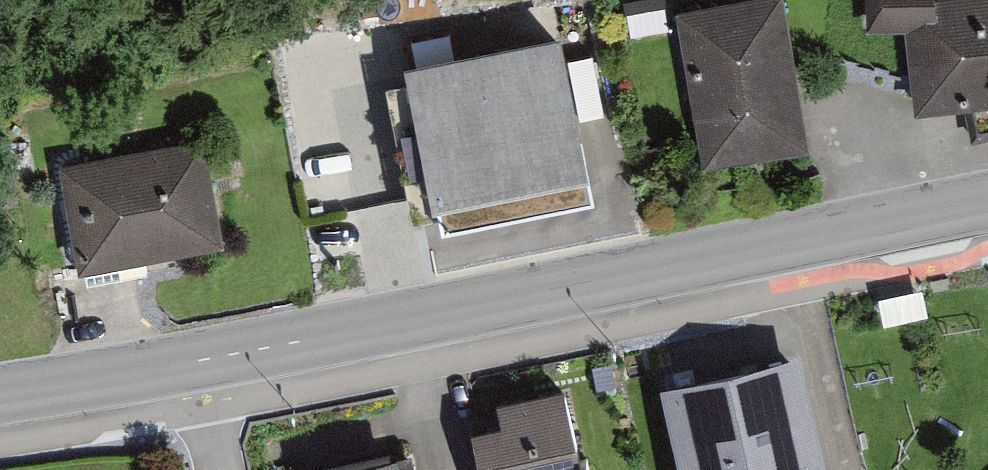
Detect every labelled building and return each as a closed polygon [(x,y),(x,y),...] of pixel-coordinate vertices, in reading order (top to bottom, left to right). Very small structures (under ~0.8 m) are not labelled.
[(685,9),(710,164),(806,149),(782,0),(739,0),(685,9)] [(885,28),(906,26),(915,106),(987,98),(987,0),(882,0),(885,28)] [(565,31),(406,63),(435,206),(593,174),(565,31)] [(203,138),(65,159),(81,266),(219,245),(203,138)] [(923,292),(879,301),(884,327),(928,319),(923,292)] [(685,469),(830,469),(805,356),(667,386),(685,469)] [(567,394),(503,406),(507,426),(471,433),(478,469),(581,469),(567,394)] [(313,469),(314,469),(406,469),(403,453),(313,469)]
